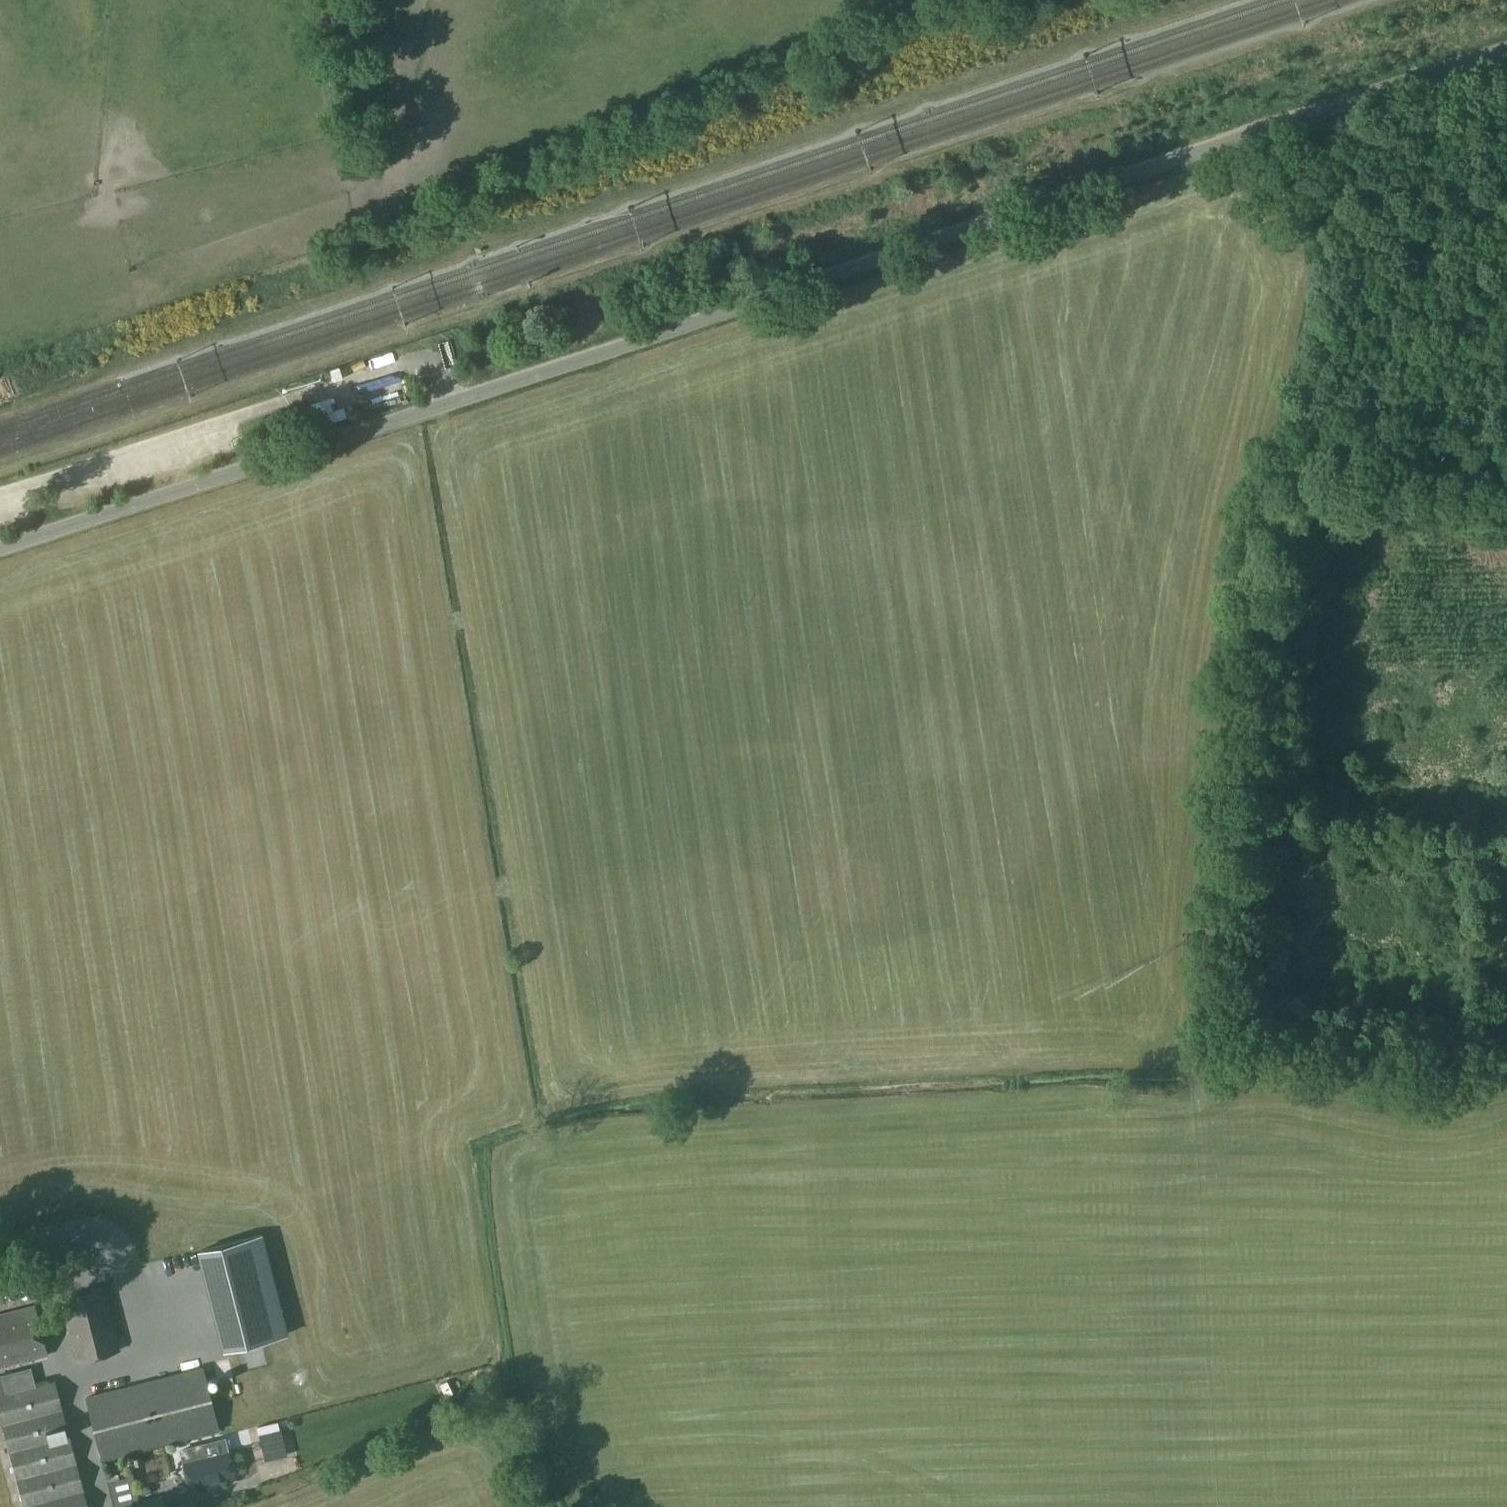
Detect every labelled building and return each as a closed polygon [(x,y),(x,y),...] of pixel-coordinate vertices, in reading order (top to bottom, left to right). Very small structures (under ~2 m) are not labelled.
[(223,1352),(288,1334),(263,1233),(197,1251),(223,1352)] [(76,1362),(121,1351),(104,1286),(60,1298),(76,1362)] [(47,1355),(35,1306),(0,1315),(0,1367),(47,1355)] [(202,1370),(85,1399),(101,1460),(218,1430),(202,1370)] [(55,1381),(4,1394),(0,1395),(0,1414),(25,1506),(88,1506),(55,1381)] [(227,1449),(209,1453),(207,1443),(178,1450),(189,1492),(235,1480),(227,1449)] [(162,1497),(117,1506),(164,1506),(162,1497)]
